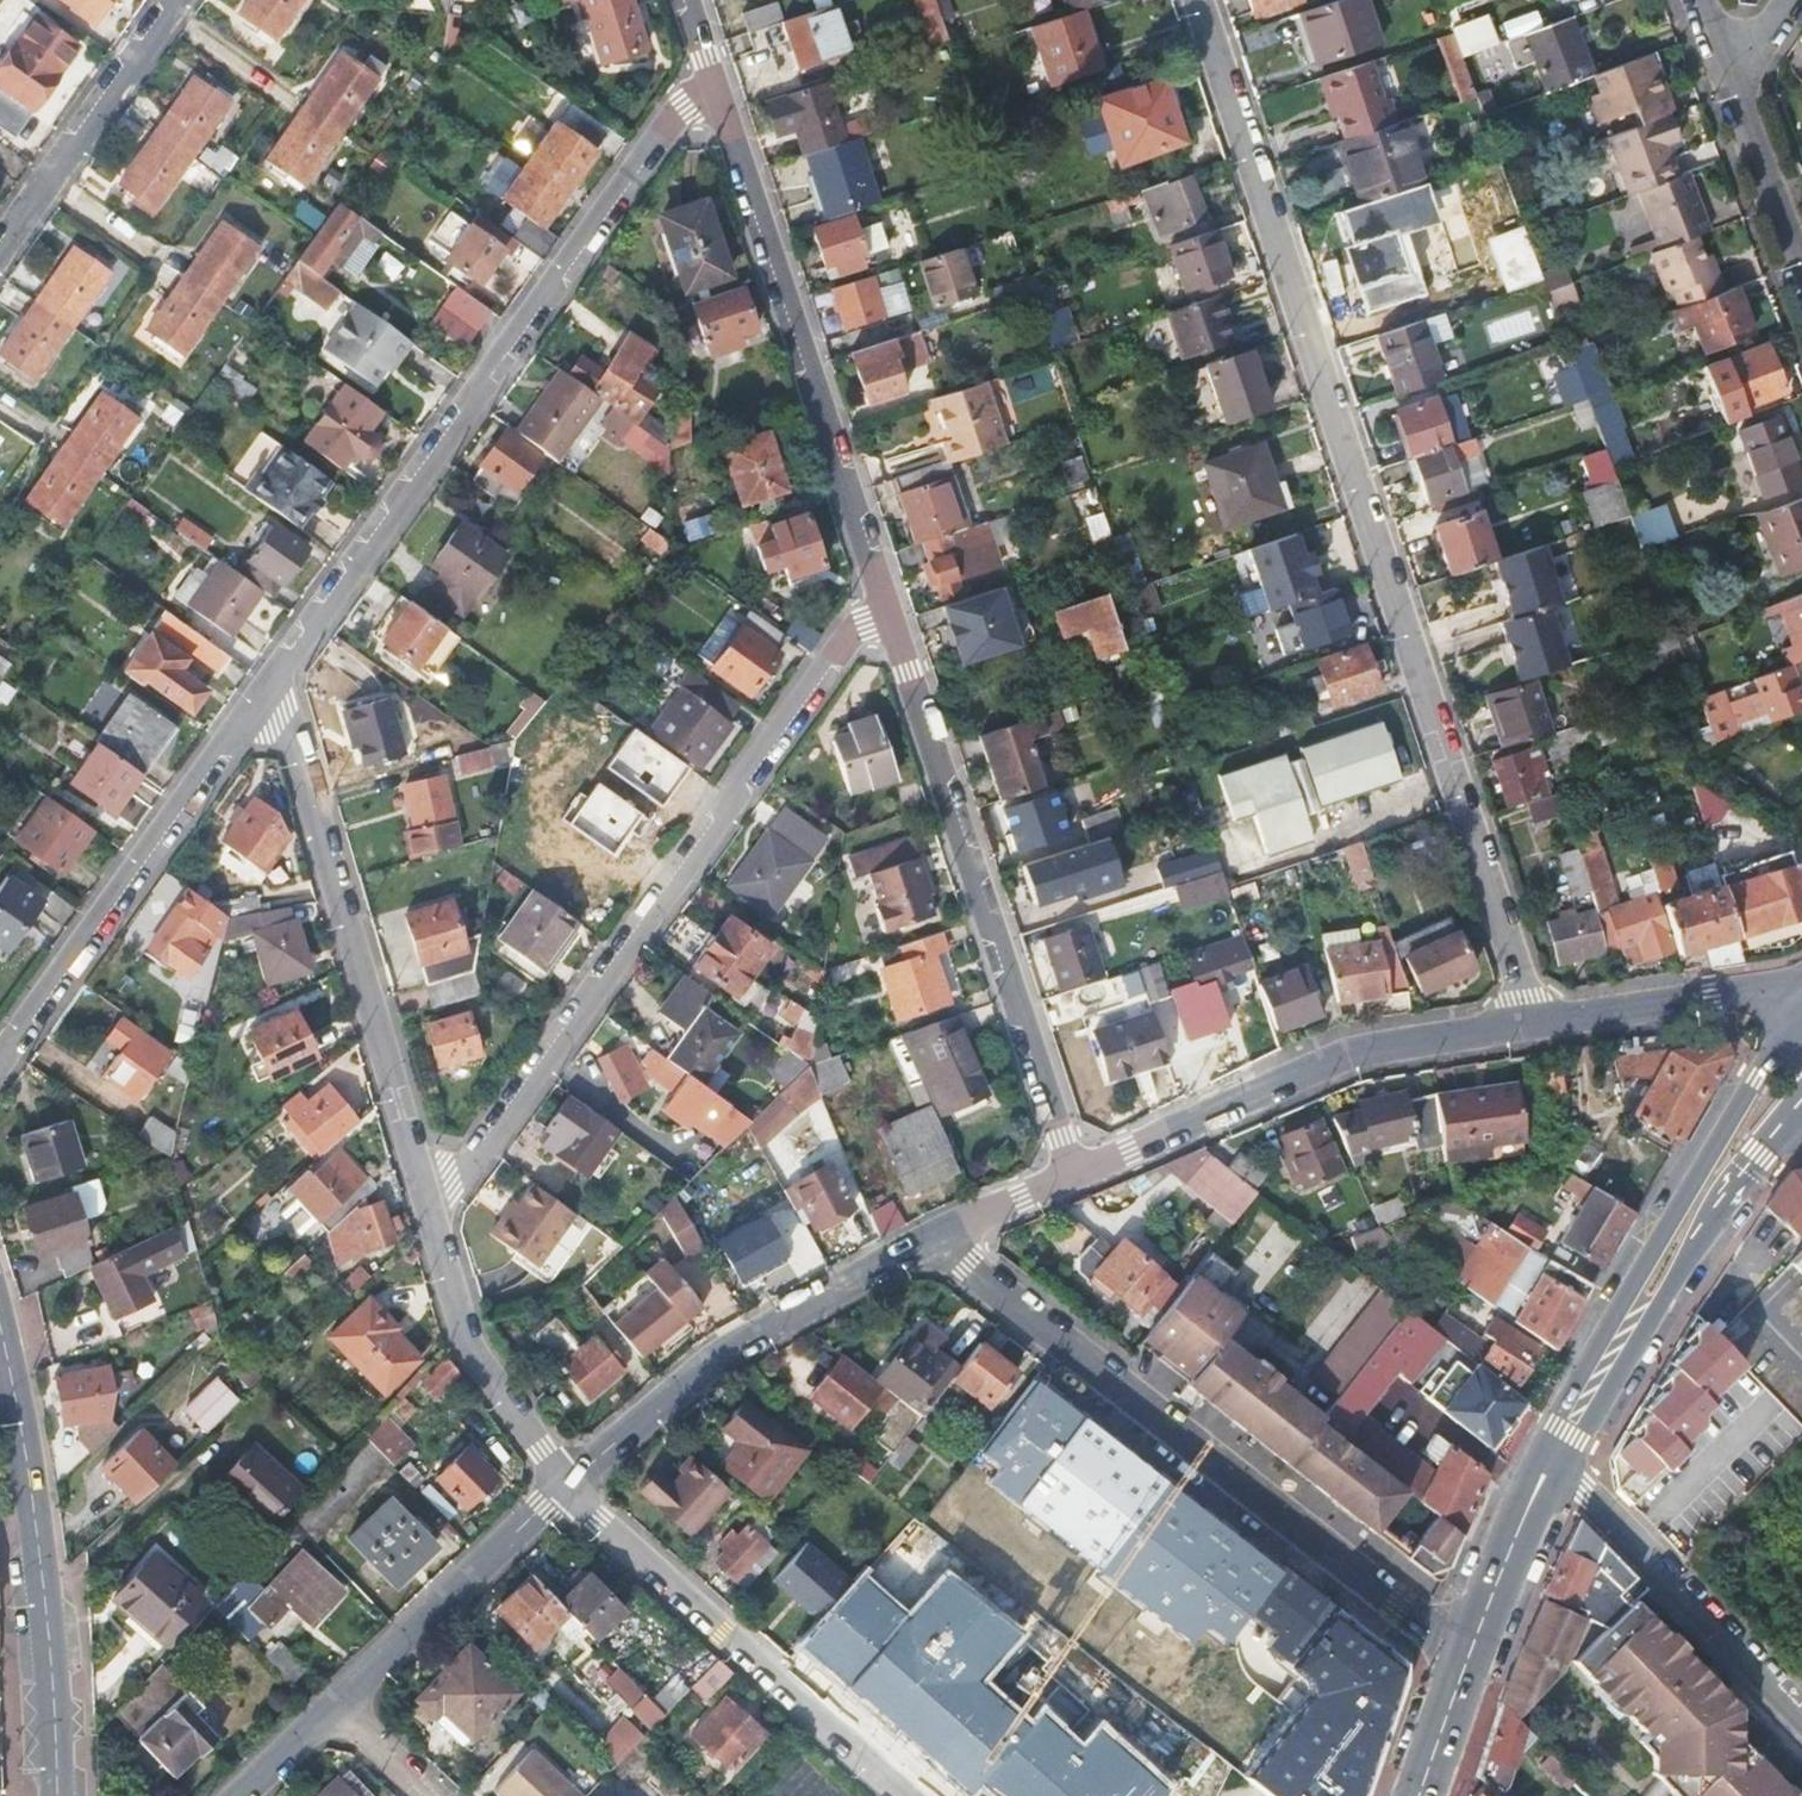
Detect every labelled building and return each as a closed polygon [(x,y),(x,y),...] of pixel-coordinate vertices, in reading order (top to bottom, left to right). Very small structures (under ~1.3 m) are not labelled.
[(75,7),(73,10),(93,23),(110,0),(64,0),(75,7)] [(240,13),(274,37),(301,0),(249,0),(240,13)] [(601,58),(644,45),(630,0),(582,0),(601,58)] [(929,43),(947,37),(934,0),(915,0),(929,43)] [(1079,11),(1083,10),(1113,0),(1062,0),(1067,15),(1079,11)] [(1252,16),(1300,0),(1247,0),(1252,16)] [(1324,59),(1386,38),(1374,0),(1335,0),(1307,9),(1324,59)] [(742,15),(748,32),(784,20),(779,2),(742,15)] [(788,40),(797,68),(846,52),(829,5),(784,20),(748,32),(754,52),(788,40)] [(1027,29),(1046,87),(1099,70),(1079,11),(1067,15),(1027,29)] [(0,66),(0,127),(13,136),(78,45),(36,15),(0,66)] [(1484,18),(1451,30),(1452,33),(1458,47),(1462,58),(1494,46),(1484,18)] [(1526,34),(1548,92),(1592,76),(1570,18),(1526,34)] [(1429,58),(1442,92),(1470,81),(1462,58),(1458,47),(1429,58)] [(341,53),(305,105),(340,129),(375,77),(341,53)] [(1668,114),(1673,113),(1665,92),(1663,93),(1649,55),(1595,75),(1602,92),(1592,96),(1601,123),(1634,111),(1639,125),(1668,114)] [(1330,103),(1343,139),(1394,122),(1385,96),(1380,98),(1368,61),(1317,78),(1326,104),(1330,103)] [(194,77),(157,130),(192,155),(233,96),(217,85),(214,90),(194,77)] [(1161,78),(1097,99),(1120,165),(1184,143),(1161,78)] [(821,84),(765,102),(775,135),(794,129),(802,155),(807,154),(839,143),(821,84)] [(305,105),(266,160),(301,184),(340,129),(305,105)] [(552,125),(525,162),(567,192),(610,133),(571,105),(555,126),(552,125)] [(1606,137),(1627,196),(1637,193),(1676,178),(1663,145),(1677,139),(1668,114),(1639,125),(1606,137)] [(1343,139),(1356,178),(1351,181),(1359,204),(1426,182),(1404,119),(1394,122),(1343,139)] [(157,130),(119,184),(154,208),(192,155),(157,130)] [(807,154),(828,218),(866,206),(876,202),(855,138),(839,143),(807,154)] [(499,198),(525,217),(509,239),(511,240),(542,262),(558,240),(541,228),(567,192),(525,162),(499,198)] [(1637,193),(1658,250),(1694,238),(1708,232),(1687,174),(1676,178),(1637,193)] [(1144,193),(1159,238),(1167,235),(1170,245),(1212,231),(1210,221),(1212,220),(1198,177),(1174,184),(1174,182),(1144,193)] [(1105,201),(1109,214),(1143,203),(1138,190),(1105,201)] [(866,206),(872,226),(902,216),(896,196),(876,202),(866,206)] [(337,202),(311,239),(296,260),(316,275),(328,258),(337,264),(359,233),(370,241),(376,231),(337,202)] [(702,203),(659,218),(684,289),(725,275),(702,203)] [(470,228),(503,251),(511,240),(509,239),(478,216),(470,228)] [(853,216),(811,229),(825,266),(835,263),(839,273),(864,266),(861,256),(866,254),(853,216)] [(221,225),(185,276),(220,301),(257,249),(221,225)] [(470,228),(445,262),(478,286),(503,251),(470,228)] [(1168,246),(1183,291),(1229,276),(1214,231),(1212,231),(1170,245),(1168,246)] [(1652,253),(1668,297),(1675,294),(1681,310),(1724,294),(1717,275),(1708,278),(1694,238),(1658,250),(1652,253)] [(1408,243),(1355,241),(1354,265),(1381,267),(1380,294),(1405,296),(1408,243)] [(1504,250),(1516,288),(1544,279),(1530,242),(1504,250)] [(74,248),(37,300),(73,325),(109,273),(74,248)] [(963,248),(924,260),(939,305),(979,293),(963,248)] [(835,263),(825,266),(828,276),(839,273),(835,263)] [(830,288),(844,330),(876,320),(881,319),(873,294),(885,291),(878,273),(830,288)] [(1548,291),(1554,308),(1603,291),(1597,273),(1548,291)] [(185,276),(148,330),(183,354),(220,301),(185,276)] [(695,303),(712,357),(734,349),(731,339),(754,331),(740,287),(695,303)] [(428,326),(463,351),(470,341),(491,313),(456,288),(428,326)] [(1674,312),(1679,328),(1694,323),(1704,350),(1752,333),(1735,290),(1724,294),(1681,310),(1674,312)] [(1031,294),(1005,302),(1009,315),(1024,310),(1035,306),(1031,294)] [(1165,313),(1179,358),(1229,342),(1223,322),(1228,321),(1219,295),(1165,313)] [(37,300),(0,353),(36,378),(73,325),(37,300)] [(1024,310),(1026,316),(1037,312),(1035,306),(1024,310)] [(397,367),(413,345),(361,307),(328,353),(375,388),(393,364),(397,367)] [(1378,334),(1397,394),(1442,380),(1423,319),(1378,334)] [(850,353),(868,405),(911,390),(904,368),(926,361),(916,331),(894,338),(850,353)] [(568,377),(602,401),(633,423),(641,413),(653,396),(632,382),(639,371),(643,374),(655,357),(630,339),(605,374),(581,357),(568,377)] [(1570,351),(1581,380),(1603,372),(1591,343),(1570,351)] [(1726,357),(1704,365),(1722,416),(1725,424),(1748,415),(1745,408),(1786,391),(1770,345),(1728,361),(1726,357)] [(1206,365),(1224,421),(1269,406),(1251,350),(1206,365)] [(1579,392),(1560,399),(1562,407),(1587,398),(1581,380),(1570,351),(1570,350),(1564,352),(1579,392)] [(561,371),(516,433),(558,463),(602,401),(568,377),(561,371)] [(329,375),(287,433),(338,470),(351,452),(356,455),(359,457),(364,457),(367,457),(370,455),(373,451),(374,446),(374,442),(371,438),(368,436),(365,434),(381,412),(329,375)] [(1004,445),(987,392),(936,408),(932,415),(937,430),(948,432),(950,440),(941,443),(947,463),(1004,445)] [(102,395),(65,447),(101,472),(138,419),(102,395)] [(1396,410),(1411,456),(1472,436),(1478,434),(1473,417),(1462,421),(1464,428),(1446,434),(1434,397),(1396,410)] [(1612,465),(1635,457),(1613,399),(1591,407),(1607,450),(1612,465)] [(672,410),(671,434),(670,449),(686,444),(689,411),(672,410)] [(633,423),(670,449),(671,434),(641,413),(633,423)] [(1778,417),(1738,431),(1762,497),(1801,482),(1778,417)] [(503,433),(479,466),(483,469),(472,483),(512,511),(523,497),(517,492),(541,460),(503,433)] [(764,435),(719,450),(738,506),(783,492),(764,435)] [(1411,456),(1425,501),(1464,488),(1452,453),(1475,446),(1472,436),(1411,456)] [(1261,444),(1203,464),(1224,528),(1271,512),(1264,489),(1274,485),(1261,444)] [(251,471),(239,488),(295,528),(329,482),(278,445),(257,475),(251,471)] [(65,447),(28,500),(63,525),(101,472),(65,447)] [(1584,457),(1593,481),(1615,473),(1612,465),(1607,450),(1584,457)] [(895,481),(915,542),(938,534),(939,536),(967,527),(946,464),(929,469),(895,481)] [(1592,497),(1602,525),(1604,524),(1629,516),(1615,480),(1605,484),(1608,492),(1592,497)] [(1780,575),(1801,567),(1801,498),(1771,508),(1764,511),(1758,511),(1780,575)] [(1633,513),(1641,543),(1652,540),(1647,521),(1667,516),(1664,505),(1633,513)] [(1435,524),(1451,574),(1457,572),(1496,560),(1480,511),(1435,524)] [(747,526),(761,570),(771,567),(776,580),(819,567),(803,516),(767,527),(764,520),(747,526)] [(171,528),(200,549),(207,539),(178,518),(171,528)] [(922,542),(932,569),(925,572),(933,598),(940,596),(942,600),(960,593),(955,577),(999,563),(984,520),(967,527),(939,536),(922,542)] [(443,575),(431,593),(463,616),(505,558),(461,526),(431,567),(443,575)] [(638,537),(662,555),(665,551),(666,541),(646,526),(638,537)] [(270,527),(236,574),(259,591),(267,597),(273,589),(275,589),(303,551),(270,527)] [(1294,533),(1246,549),(1266,608),(1288,601),(1314,592),(1308,574),(1294,533)] [(1542,545),(1496,560),(1513,618),(1548,607),(1559,604),(1542,545)] [(1310,552),(1302,554),(1308,574),(1316,571),(1310,552)] [(1215,559),(1219,570),(1231,566),(1227,555),(1215,559)] [(236,574),(217,561),(185,606),(227,636),(259,591),(236,574)] [(1314,592),(1288,601),(1303,646),(1348,632),(1333,586),(1314,592)] [(990,591),(943,607),(961,663),(1008,648),(990,591)] [(1092,656),(1123,650),(1111,593),(1053,605),(1059,635),(1086,630),(1092,656)] [(1782,602),(1797,644),(1783,649),(1789,665),(1801,661),(1801,594),(1782,602)] [(410,603),(383,642),(419,669),(433,678),(444,663),(461,640),(410,603)] [(1513,618),(1502,622),(1520,679),(1567,665),(1548,607),(1513,618)] [(151,627),(216,673),(226,658),(223,655),(177,622),(162,611),(151,627)] [(752,615),(710,672),(747,699),(777,658),(774,656),(785,639),(779,634),(752,615)] [(785,639),(807,656),(820,637),(792,616),(779,634),(785,639)] [(150,634),(123,673),(139,685),(143,679),(188,712),(203,691),(176,671),(185,659),(150,634)] [(1365,646),(1316,662),(1321,674),(1312,677),(1322,707),(1379,688),(1372,670),(1380,667),(1377,660),(1370,663),(1365,646)] [(1764,709),(1769,723),(1801,711),(1801,705),(1787,666),(1753,679),(1758,693),(1724,705),(1719,691),(1714,693),(1698,699),(1710,730),(1715,743),(1736,735),(1730,722),(1764,709)] [(687,696),(656,738),(698,768),(729,727),(725,724),(738,707),(689,671),(676,688),(687,696)] [(1692,680),(1695,688),(1698,699),(1714,693),(1707,674),(1692,680)] [(1534,681),(1491,694),(1506,743),(1549,730),(1534,681)] [(92,742),(95,744),(136,773),(170,726),(127,694),(92,742)] [(345,711),(360,769),(400,759),(385,700),(345,711)] [(1061,730),(1055,712),(1038,717),(1044,735),(1061,730)] [(849,734),(827,742),(844,792),(890,775),(869,715),(846,724),(849,734)] [(1044,735),(1038,717),(978,737),(1000,800),(1040,787),(1025,741),(1044,735)] [(1594,719),(1547,734),(1551,744),(1562,740),(1564,749),(1599,738),(1594,719)] [(1298,747),(1302,756),(1285,762),(1281,752),(1216,774),(1231,818),(1251,811),(1393,764),(1379,720),(1298,747)] [(1683,739),(1688,753),(1716,745),(1715,743),(1710,730),(1683,739)] [(67,782),(108,812),(136,773),(95,744),(67,782)] [(1540,746),(1494,760),(1508,805),(1545,794),(1537,772),(1549,769),(1546,760),(1544,760),(1540,746)] [(443,761),(447,773),(487,762),(484,750),(443,761)] [(649,768),(679,790),(692,772),(662,750),(649,768)] [(1184,758),(1187,767),(1202,761),(1199,753),(1184,758)] [(528,754),(511,778),(523,788),(541,764),(528,754)] [(1251,811),(1266,855),(1310,840),(1303,815),(1320,808),(1319,804),(1371,787),(1372,789),(1398,779),(1393,764),(1251,811)] [(406,785),(417,828),(409,831),(418,860),(464,847),(444,774),(406,785)] [(1175,793),(1182,811),(1199,806),(1193,786),(1175,793)] [(1051,792),(1002,808),(1016,852),(1065,835),(1051,792)] [(11,839),(57,871),(88,829),(42,796),(11,839)] [(593,799),(566,836),(619,874),(646,837),(593,799)] [(249,804),(217,850),(261,880),(281,851),(277,847),(282,840),(272,820),(249,804)] [(784,809),(729,886),(769,914),(824,838),(784,809)] [(1117,817),(1082,828),(1087,843),(1104,837),(1122,831),(1117,817)] [(923,877),(909,835),(846,857),(852,876),(869,871),(880,904),(872,906),(880,930),(930,913),(919,878),(923,877)] [(1120,885),(1104,837),(1087,843),(1021,865),(1034,906),(1072,893),(1075,900),(1120,885)] [(1363,840),(1346,845),(1348,855),(1365,849),(1363,840)] [(1597,910),(1608,950),(1621,946),(1627,963),(1643,959),(1653,956),(1675,949),(1662,905),(1658,906),(1654,891),(1657,890),(1657,888),(1651,869),(1651,868),(1639,872),(1646,896),(1620,904),(1602,846),(1579,852),(1591,891),(1597,910)] [(1174,886),(1221,870),(1213,847),(1156,866),(1164,889),(1174,886)] [(1356,882),(1373,876),(1365,849),(1348,855),(1356,882)] [(1723,886),(1738,936),(1801,915),(1801,868),(1800,861),(1793,863),(1791,855),(1781,850),(1746,862),(1746,864),(1719,873),(1723,886)] [(1567,855),(1579,896),(1591,891),(1579,852),(1579,851),(1567,855)] [(1651,869),(1657,888),(1675,883),(1668,864),(1651,869)] [(1699,953),(1697,947),(1703,945),(1712,967),(1746,962),(1738,936),(1723,886),(1719,873),(1716,865),(1686,874),(1692,895),(1662,905),(1675,949),(1677,954),(1678,959),(1699,953)] [(1174,886),(1181,909),(1228,894),(1225,885),(1221,870),(1174,886)] [(0,878),(0,947),(34,900),(2,875),(0,878)] [(132,934),(144,943),(184,890),(171,881),(132,934)] [(211,907),(189,890),(146,949),(186,978),(214,939),(221,945),(222,944),(227,920),(211,907)] [(533,891),(498,940),(537,969),(573,919),(533,891)] [(211,907),(227,920),(260,913),(256,896),(211,907)] [(404,916),(424,988),(429,987),(456,979),(449,954),(462,950),(450,903),(404,916)] [(1568,909),(1571,918),(1550,925),(1561,966),(1604,952),(1592,912),(1585,914),(1582,905),(1568,909)] [(260,913),(227,920),(222,944),(251,935),(266,985),(309,972),(294,922),(292,922),(288,908),(260,913)] [(1592,912),(1604,952),(1608,950),(1597,910),(1592,912)] [(1406,953),(1412,965),(1423,988),(1474,963),(1448,912),(1392,941),(1396,958),(1406,953)] [(725,919),(690,968),(733,998),(738,992),(756,1005),(763,996),(744,982),(768,949),(725,919)] [(1088,927),(1046,941),(1061,987),(1102,973),(1088,927)] [(880,969),(897,1018),(945,1002),(929,954),(946,948),(940,932),(895,946),(901,962),(880,969)] [(1323,951),(1336,1001),(1406,991),(1396,958),(1392,941),(1358,946),(1354,932),(1319,935),(1323,951)] [(1226,1027),(1211,983),(1227,978),(1226,973),(1252,965),(1241,934),(1184,953),(1186,958),(1194,981),(1169,990),(1186,1040),(1226,1027)] [(1643,959),(1645,965),(1655,962),(1653,956),(1643,959)] [(1309,966),(1260,982),(1276,1028),(1324,1011),(1309,966)] [(1117,975),(1131,1019),(1095,1030),(1102,1052),(1159,1033),(1149,1004),(1138,968),(1117,975)] [(429,987),(434,1007),(479,995),(474,975),(456,979),(429,987)] [(702,1009),(711,997),(685,978),(658,1015),(680,1031),(681,1039),(666,1060),(701,1084),(737,1033),(702,1009)] [(791,1055),(806,1066),(813,1021),(794,1007),(785,1020),(797,1029),(787,1043),(781,1039),(777,1045),(791,1055)] [(466,1014),(424,1026),(436,1065),(478,1054),(466,1014)] [(294,1015),(249,1037),(270,1081),(316,1060),(294,1015)] [(903,1033),(928,1089),(939,1084),(948,1108),(983,1094),(951,1017),(903,1033)] [(120,1052),(100,1080),(132,1103),(165,1056),(119,1020),(105,1040),(120,1052)] [(1159,1033),(1102,1052),(1110,1077),(1167,1059),(1159,1033)] [(1648,1077),(1633,1113),(1678,1139),(1725,1053),(1720,1043),(1612,1058),(1615,1072),(1648,1077)] [(623,1048),(597,1063),(619,1104),(646,1089),(623,1048)] [(165,1056),(190,1074),(193,1066),(170,1049),(165,1056)] [(642,1074),(671,1093),(669,1095),(659,1109),(667,1115),(684,1128),(687,1124),(704,1136),(712,1124),(717,1127),(712,1134),(727,1145),(747,1125),(751,1120),(701,1084),(666,1060),(650,1049),(641,1061),(648,1067),(642,1074)] [(783,1088),(806,1066),(791,1055),(770,1075),(783,1088)] [(1540,1059),(1546,1098),(1563,1095),(1557,1056),(1540,1059)] [(783,1088),(751,1120),(747,1125),(761,1151),(817,1095),(806,1066),(783,1088)] [(923,1091),(931,1109),(934,1114),(948,1108),(939,1084),(928,1089),(923,1091)] [(1435,1096),(1440,1132),(1443,1159),(1468,1156),(1466,1143),(1520,1135),(1512,1085),(1435,1096)] [(306,1108),(290,1122),(321,1157),(358,1125),(325,1088),(305,1107),(306,1108)] [(1364,1116),(1332,1121),(1344,1147),(1440,1132),(1435,1096),(1435,1093),(1405,1098),(1404,1091),(1361,1098),(1364,1116)] [(551,1134),(556,1137),(547,1149),(591,1181),(624,1134),(593,1112),(591,1115),(573,1103),(551,1134)] [(880,1134),(907,1194),(953,1173),(938,1138),(943,1136),(934,1114),(931,1109),(880,1134)] [(1316,1120),(1277,1138),(1287,1159),(1281,1162),(1294,1190),(1339,1170),(1316,1120)] [(1570,1122),(1552,1151),(1568,1161),(1565,1167),(1583,1178),(1591,1165),(1573,1153),(1585,1132),(1570,1122)] [(69,1124),(24,1138),(37,1185),(83,1172),(69,1124)] [(152,1124),(140,1142),(169,1162),(175,1139),(152,1124)] [(727,1145),(709,1162),(718,1170),(736,1154),(727,1145)] [(1202,1148),(1128,1179),(1137,1199),(1181,1180),(1233,1221),(1257,1191),(1253,1188),(1227,1167),(1202,1148)] [(1238,1154),(1227,1167),(1253,1188),(1264,1173),(1238,1154)] [(280,1193),(323,1239),(349,1215),(370,1196),(334,1158),(309,1180),(303,1173),(280,1193)] [(783,1191),(796,1215),(804,1212),(813,1230),(854,1209),(832,1167),(783,1191)] [(1768,1207),(1799,1236),(1801,1233),(1801,1171),(1794,1172),(1768,1207)] [(1581,1205),(1560,1241),(1602,1266),(1634,1212),(1569,1173),(1563,1183),(1579,1193),(1574,1200),(1581,1205)] [(25,1211),(39,1262),(54,1257),(62,1282),(91,1269),(95,1267),(84,1223),(101,1218),(107,1216),(108,1209),(101,1181),(75,1189),(76,1197),(25,1211)] [(575,1215),(533,1186),(496,1241),(538,1270),(575,1215)] [(704,1247),(675,1196),(660,1211),(686,1257),(704,1247)] [(1478,1244),(1454,1280),(1555,1351),(1593,1285),(1535,1248),(1507,1230),(1457,1198),(1449,1200),(1428,1208),(1478,1244)] [(322,1240),(333,1273),(362,1256),(392,1242),(389,1231),(387,1221),(385,1216),(380,1203),(349,1215),(323,1239),(322,1240)] [(1263,1206),(1235,1239),(1251,1253),(1241,1265),(1260,1280),(1287,1248),(1291,1252),(1302,1239),(1263,1206)] [(897,1229),(890,1209),(866,1218),(874,1242),(897,1229)] [(1519,1211),(1507,1230),(1535,1248),(1547,1228),(1519,1211)] [(762,1218),(717,1244),(742,1289),(787,1263),(762,1218)] [(387,1221),(389,1231),(396,1229),(394,1219),(387,1221)] [(171,1232),(183,1257),(194,1252),(187,1224),(171,1232)] [(1361,1233),(1366,1244),(1383,1237),(1382,1229),(1378,1226),(1361,1233)] [(95,1267),(91,1269),(115,1321),(152,1303),(141,1279),(184,1259),(183,1257),(171,1232),(128,1252),(95,1267)] [(1076,1276),(1107,1300),(1111,1294),(1152,1326),(1162,1313),(1160,1311),(1176,1290),(1118,1245),(1103,1264),(1085,1250),(1075,1263),(1076,1276)] [(1343,1441),(1319,1422),(1324,1416),(1299,1396),(1296,1401),(1274,1384),(1280,1376),(1257,1358),(1254,1361),(1223,1337),(1239,1317),(1215,1298),(1236,1271),(1210,1251),(1162,1313),(1152,1326),(1144,1336),(1164,1352),(1193,1375),(1186,1385),(1187,1386),(1180,1395),(1197,1408),(1204,1399),(1205,1400),(1274,1454),(1287,1464),(1374,1532),(1406,1491),(1343,1441)] [(613,1324),(642,1356),(679,1322),(673,1316),(679,1311),(684,1317),(701,1302),(659,1256),(641,1272),(654,1286),(613,1324)] [(1799,1257),(1792,1264),(1801,1275),(1801,1261),(1799,1257)] [(294,1265),(277,1281),(285,1290),(303,1274),(294,1265)] [(356,1274),(341,1288),(350,1297),(365,1283),(356,1274)] [(1361,1369),(1408,1309),(1382,1288),(1314,1375),(1340,1396),(1361,1369)] [(363,1306),(326,1346),(383,1398),(416,1363),(388,1336),(391,1332),(363,1306)] [(1408,1309),(1361,1369),(1386,1388),(1398,1373),(1409,1381),(1444,1337),(1433,1328),(1408,1309)] [(1696,1313),(1606,1455),(1614,1485),(1633,1504),(1668,1469),(1664,1465),(1682,1449),(1678,1444),(1697,1425),(1692,1420),(1711,1402),(1707,1397),(1723,1382),(1729,1387),(1748,1368),(1717,1335),(1696,1313)] [(552,1318),(529,1339),(558,1373),(562,1370),(587,1400),(620,1372),(603,1352),(607,1348),(595,1335),(578,1349),(552,1318)] [(1491,1341),(1481,1356),(1437,1322),(1433,1328),(1444,1337),(1478,1363),(1510,1386),(1513,1383),(1519,1383),(1525,1374),(1522,1368),(1535,1348),(1491,1319),(1481,1334),(1491,1341)] [(923,1324),(911,1340),(910,1339),(877,1381),(908,1405),(922,1417),(953,1378),(959,1370),(937,1354),(946,1342),(923,1324)] [(953,1378),(989,1406),(1017,1372),(980,1343),(959,1370),(953,1378)] [(446,1359),(422,1385),(436,1398),(458,1375),(446,1359)] [(881,1416),(865,1436),(888,1455),(917,1418),(904,1409),(892,1401),(875,1386),(873,1389),(835,1359),(802,1399),(847,1436),(860,1420),(856,1417),(860,1412),(857,1410),(863,1402),(881,1416)] [(1440,1379),(1425,1398),(1488,1447),(1523,1399),(1478,1363),(1470,1373),(1455,1360),(1445,1372),(1440,1368),(1435,1375),(1440,1379)] [(133,1365),(114,1368),(118,1392),(137,1389),(133,1365)] [(1324,1416),(1319,1422),(1343,1441),(1363,1416),(1386,1388),(1361,1369),(1340,1396),(1324,1416)] [(55,1377),(63,1427),(78,1425),(80,1440),(92,1453),(116,1431),(107,1422),(113,1399),(109,1370),(89,1373),(55,1377)] [(1019,1505),(1086,1420),(1034,1380),(979,1450),(1001,1467),(989,1482),(1019,1505)] [(214,1387),(181,1417),(199,1436),(231,1405),(214,1387)] [(741,1442),(721,1466),(765,1501),(802,1452),(741,1405),(724,1428),(741,1442)] [(369,1435),(392,1462),(415,1443),(391,1416),(369,1435)] [(1438,1516),(1459,1532),(1484,1475),(1435,1432),(1424,1446),(1444,1462),(1435,1473),(1363,1416),(1343,1441),(1406,1491),(1438,1516)] [(1119,1589),(1189,1501),(1086,1420),(1019,1505),(1097,1567),(1095,1570),(1119,1589)] [(101,1470),(133,1504),(173,1467),(140,1433),(101,1470)] [(252,1445),(217,1484),(266,1528),(301,1489),(252,1445)] [(468,1447),(435,1478),(465,1509),(497,1478),(468,1447)] [(659,1474),(642,1493),(688,1533),(729,1488),(691,1455),(678,1469),(682,1473),(672,1485),(659,1474)] [(869,1483),(870,1484),(878,1473),(862,1461),(854,1471),(869,1483)] [(854,1471),(852,1470),(842,1481),(859,1494),(869,1483),(854,1471)] [(390,1499),(346,1539),(391,1586),(434,1546),(390,1499)] [(1245,1612),(1278,1571),(1189,1501),(1119,1589),(1185,1642),(1200,1624),(1221,1641),(1245,1612)] [(1445,1564),(1459,1532),(1438,1516),(1406,1557),(1428,1574),(1445,1564)] [(1580,1519),(1564,1554),(1607,1570),(1616,1580),(1614,1582),(1622,1591),(1637,1577),(1612,1551),(1580,1519)] [(913,1521),(894,1542),(910,1554),(929,1534),(913,1521)] [(719,1548),(727,1554),(719,1563),(744,1585),(775,1550),(778,1553),(789,1541),(778,1532),(772,1538),(756,1523),(740,1540),(732,1533),(719,1548)] [(930,1547),(945,1558),(952,1548),(938,1537),(930,1547)] [(775,1581),(822,1623),(839,1603),(855,1586),(808,1544),(775,1581)] [(945,1558),(975,1581),(983,1572),(972,1564),(952,1548),(945,1558)] [(1564,1554),(1545,1595),(1586,1614),(1582,1623),(1606,1634),(1639,1600),(1649,1590),(1637,1577),(1622,1591),(1614,1582),(1616,1580),(1607,1570),(1564,1554)] [(151,1555),(110,1601),(127,1616),(122,1619),(155,1648),(163,1639),(199,1599),(151,1555)] [(244,1581),(214,1610),(234,1630),(251,1612),(269,1630),(290,1610),(311,1630),(343,1598),(297,1558),(260,1596),(244,1581)] [(1405,1678),(1401,1660),(1281,1566),(1278,1571),(1245,1612),(1271,1633),(1265,1641),(1264,1645),(1265,1651),(1270,1659),(1282,1668),(1263,1692),(1293,1715),(1245,1777),(1269,1795),(1365,1795),(1405,1678)] [(557,1604),(582,1630),(591,1639),(622,1610),(588,1575),(585,1577),(578,1570),(564,1584),(571,1591),(557,1604)] [(975,1581),(994,1597),(1002,1587),(983,1572),(975,1581)] [(531,1578),(497,1609),(532,1648),(557,1625),(571,1640),(582,1630),(557,1604),(531,1578)] [(1606,1634),(1577,1663),(1631,1718),(1693,1657),(1639,1600),(1606,1634)] [(822,1623),(815,1631),(843,1656),(867,1628),(839,1603),(822,1623)] [(1544,1606),(1516,1665),(1503,1705),(1520,1721),(1553,1687),(1580,1622),(1544,1606)] [(263,1659),(287,1685),(304,1668),(280,1643),(263,1659)] [(470,1648),(417,1701),(467,1750),(519,1698),(470,1648)] [(888,1649),(864,1676),(916,1722),(940,1695),(888,1649)] [(1083,1661),(1091,1668),(1097,1661),(1088,1655),(1083,1661)] [(1693,1657),(1631,1718),(1651,1738),(1643,1745),(1657,1758),(1656,1776),(1669,1789),(1670,1788),(1673,1786),(1733,1726),(1733,1721),(1745,1723),(1744,1709),(1693,1657)] [(718,1660),(692,1686),(706,1699),(733,1673),(718,1660)] [(159,1666),(112,1717),(153,1761),(161,1753),(179,1770),(194,1756),(197,1759),(215,1741),(192,1718),(201,1709),(159,1666)] [(617,1694),(609,1702),(617,1711),(624,1705),(631,1713),(634,1711),(652,1729),(664,1715),(649,1700),(618,1668),(605,1681),(617,1694)] [(673,1675),(649,1700),(664,1715),(689,1690),(673,1675)] [(725,1699),(690,1737),(731,1772),(765,1734),(725,1699)] [(1520,1721),(1503,1705),(1480,1776),(1488,1784),(1501,1795),(1509,1786),(1529,1730),(1520,1721)] [(599,1742),(620,1760),(644,1732),(623,1714),(599,1742)] [(1034,1717),(1010,1744),(1026,1758),(1050,1731),(1034,1717)] [(1673,1786),(1670,1788),(1674,1788),(1682,1795),(1800,1795),(1789,1785),(1789,1774),(1772,1757),(1763,1757),(1747,1741),(1734,1742),(1733,1726),(1673,1786)] [(492,1791),(498,1795),(579,1795),(531,1750),(492,1791)] [(153,1761),(171,1778),(179,1770),(161,1753),(153,1761)] [(613,1768),(629,1783),(644,1768),(628,1753),(616,1766),(613,1768)] [(1556,1756),(1546,1766),(1557,1776),(1566,1766),(1556,1756)] [(979,1795),(1039,1795),(1005,1766),(979,1795)] [(1566,1766),(1557,1776),(1568,1787),(1577,1776),(1574,1773),(1566,1766)] [(348,1771),(338,1780),(353,1795),(371,1795),(348,1771)] [(1577,1776),(1568,1787),(1573,1791),(1582,1781),(1577,1776)] [(321,1795),(353,1795),(338,1780),(321,1795)] [(1488,1784),(1478,1795),(1502,1795),(1501,1795),(1488,1784)]
